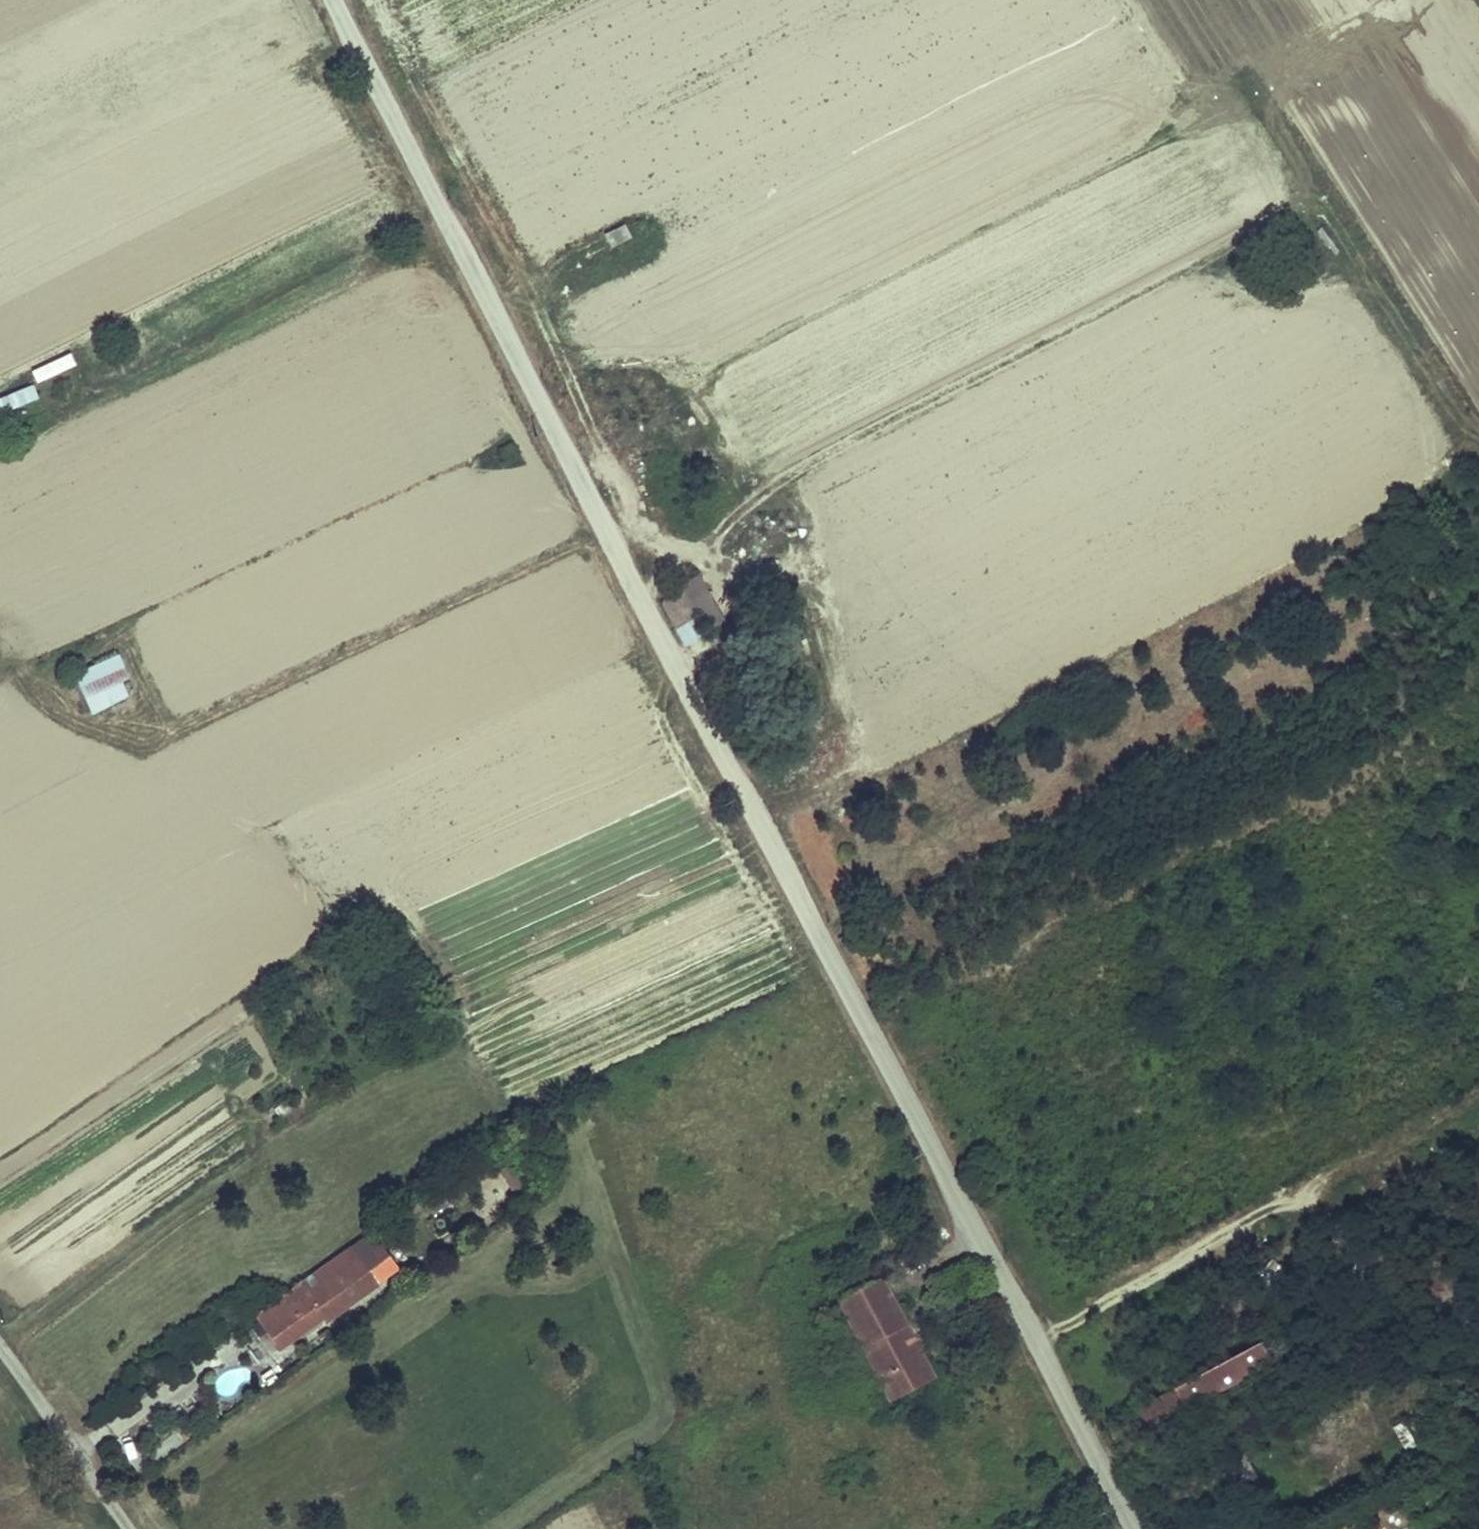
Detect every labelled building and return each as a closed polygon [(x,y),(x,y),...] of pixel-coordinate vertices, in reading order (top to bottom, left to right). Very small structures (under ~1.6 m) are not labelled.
[(605,237),(613,250),(631,240),(624,227),(605,237)] [(662,254),(656,242),(618,261),(624,273),(662,254)] [(512,446),(501,451),(507,462),(517,457),(512,446)] [(131,682),(119,656),(74,677),(92,718),(128,700),(123,685),(131,682)] [(296,1107),(289,1096),(275,1107),(281,1116),(296,1107)] [(500,1171),(517,1195),(532,1185),(515,1160),(500,1171)] [(379,1224),(349,1246),(378,1284),(399,1268),(383,1246),(391,1239),(379,1224)] [(357,1257),(349,1246),(299,1281),(307,1292),(357,1257)] [(378,1284),(357,1257),(307,1292),(264,1323),(280,1345),(323,1315),(326,1319),(379,1286),(378,1284)] [(921,1353),(882,1277),(839,1299),(890,1398),(927,1379),(915,1356),(921,1353)] [(264,1323),(307,1292),(299,1281),(256,1311),(264,1323)] [(1180,1390),(1190,1408),(1235,1382),(1240,1386),(1273,1368),(1272,1368),(1270,1361),(1274,1359),(1267,1344),(1180,1390)] [(915,1356),(927,1379),(933,1376),(921,1353),(915,1356)] [(236,1368),(219,1389),(230,1398),(247,1377),(236,1368)] [(1403,1449),(1415,1444),(1405,1419),(1393,1424),(1403,1449)] [(1226,1491),(1230,1501),(1245,1494),(1242,1489),(1240,1484),(1226,1491)]
